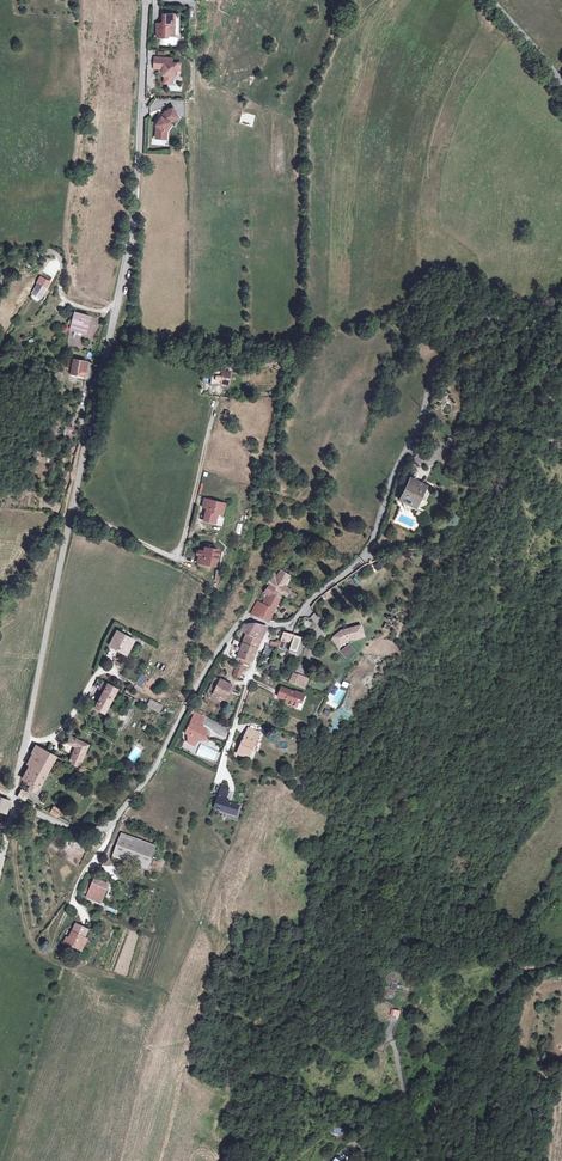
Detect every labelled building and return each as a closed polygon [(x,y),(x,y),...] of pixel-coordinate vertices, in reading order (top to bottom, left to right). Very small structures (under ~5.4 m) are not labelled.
[(175,32),(176,16),(169,16),(169,13),(164,13),(164,23),(158,23),(158,37),(164,37),(164,35),(169,35),(169,32),(175,32)] [(180,14),(169,13),(169,16),(176,16),(175,32),(169,32),(169,35),(180,35),(180,14)] [(163,73),(163,77),(163,78),(164,78),(164,79),(165,79),(165,87),(173,87),(173,79),(175,79),(175,73),(177,73),(177,67),(172,67),(172,62),(165,62),(158,62),(155,62),(155,72),(163,73)] [(156,134),(156,140),(164,140),(165,134),(170,125),(178,121),(174,111),(165,115),(156,127),(159,129),(156,134)] [(167,135),(165,134),(164,140),(156,140),(156,142),(167,142),(167,135)] [(40,298),(46,289),(38,284),(32,294),(40,298)] [(88,324),(90,317),(75,312),(71,329),(84,333),(86,324),(88,324)] [(90,382),(93,363),(74,360),(71,375),(85,377),(85,381),(90,382)] [(222,372),(221,384),(229,384),(230,373),(222,372)] [(411,479),(401,500),(415,507),(426,486),(411,479)] [(220,515),(223,503),(204,499),(202,507),(207,508),(204,521),(215,524),(218,514),(220,515)] [(198,562),(210,565),(211,559),(217,560),(219,550),(206,548),(205,551),(201,550),(200,555),(198,562)] [(379,562),(371,565),(375,572),(382,568),(379,562)] [(269,585),(279,591),(285,596),(286,596),(294,601),(297,597),(290,591),(284,586),(289,575),(288,575),(282,572),(280,571),(277,576),(274,581),(271,579),(268,584),(269,585)] [(275,596),(279,591),(269,585),(265,592),(264,592),(261,598),(267,601),(265,605),(274,609),(279,600),(275,596)] [(335,594),(331,589),(324,595),(327,600),(332,596),(335,594)] [(260,614),(258,617),(268,621),(274,609),(265,605),(258,602),(251,615),(253,615),(255,612),(260,614)] [(247,633),(262,639),(266,626),(256,623),(253,624),(252,626),(247,625),(241,631),(247,633)] [(388,633),(392,627),(385,623),(382,629),(388,633)] [(334,638),(341,646),(347,641),(364,637),(362,627),(341,632),(334,638)] [(118,632),(110,646),(125,654),(130,645),(131,646),(134,640),(118,632)] [(243,643),(252,646),(257,648),(259,645),(262,639),(247,633),(243,643)] [(286,642),(292,643),(289,651),(295,654),(301,639),(293,636),(285,635),(281,642),(278,648),(283,649),(286,642)] [(340,651),(341,646),(334,638),(332,640),(340,651)] [(252,661),(257,648),(252,646),(243,643),(237,656),(242,658),(241,662),(250,666),(251,662),(252,661)] [(350,646),(342,653),(348,660),(356,652),(350,646)] [(239,678),(243,666),(237,663),(233,676),(239,678)] [(141,673),(135,685),(142,688),(147,677),(141,673)] [(211,689),(215,691),(220,680),(221,680),(223,675),(218,674),(216,678),(211,689)] [(290,683),(292,684),(304,689),(308,679),(293,674),(290,683)] [(220,680),(215,691),(213,695),(218,698),(220,696),(224,698),(228,692),(231,685),(221,680),(220,680)] [(104,713),(117,689),(103,682),(99,689),(104,692),(95,708),(104,713)] [(291,699),(290,701),(289,704),(297,707),(300,701),(303,702),(306,696),(296,692),(296,693),(282,688),(279,697),(287,700),(288,698),(291,699)] [(161,712),(164,704),(149,699),(147,708),(161,712)] [(186,732),(189,733),(189,742),(195,745),(199,736),(207,735),(206,727),(202,727),(201,723),(205,716),(196,712),(186,732)] [(256,741),(257,741),(261,733),(249,729),(238,755),(242,756),(243,754),(250,757),(255,746),(254,746),(256,741)] [(76,747),(69,762),(80,767),(86,751),(90,752),(92,746),(71,736),(68,743),(76,747)] [(32,784),(31,786),(29,789),(36,792),(37,790),(40,787),(56,756),(36,745),(32,753),(33,753),(28,764),(30,765),(23,778),(28,781),(32,784)] [(22,790),(18,797),(25,800),(29,793),(22,790)] [(220,795),(219,795),(215,808),(223,811),(227,812),(236,815),(238,807),(224,802),(226,797),(220,795)] [(0,798),(0,812),(5,814),(9,802),(0,798)] [(40,808),(49,813),(53,806),(44,801),(40,808)] [(53,806),(49,813),(59,818),(63,811),(53,806)] [(121,837),(115,853),(149,867),(155,851),(121,837)] [(95,879),(87,897),(102,903),(109,885),(95,879)] [(82,927),(78,925),(77,925),(72,935),(74,937),(72,940),(68,938),(65,943),(68,945),(67,947),(73,949),(74,948),(82,951),(86,943),(83,942),(85,939),(89,931),(88,930),(84,928),(82,927)] [(341,1136),(343,1130),(335,1127),(332,1133),(341,1136)]
